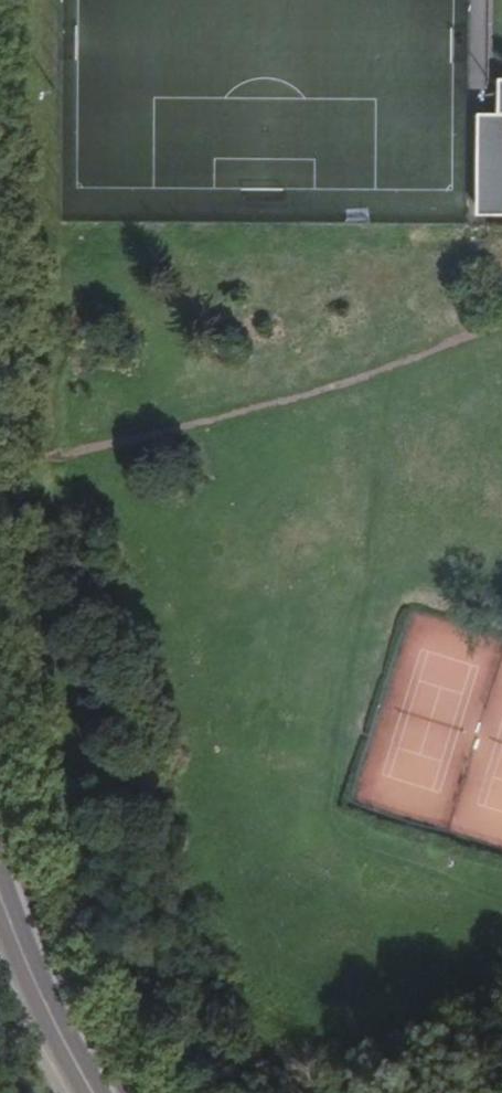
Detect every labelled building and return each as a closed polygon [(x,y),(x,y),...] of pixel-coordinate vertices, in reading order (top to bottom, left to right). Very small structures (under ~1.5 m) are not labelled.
[(488,120),(488,221),(501,221),(501,120),(488,120)]
